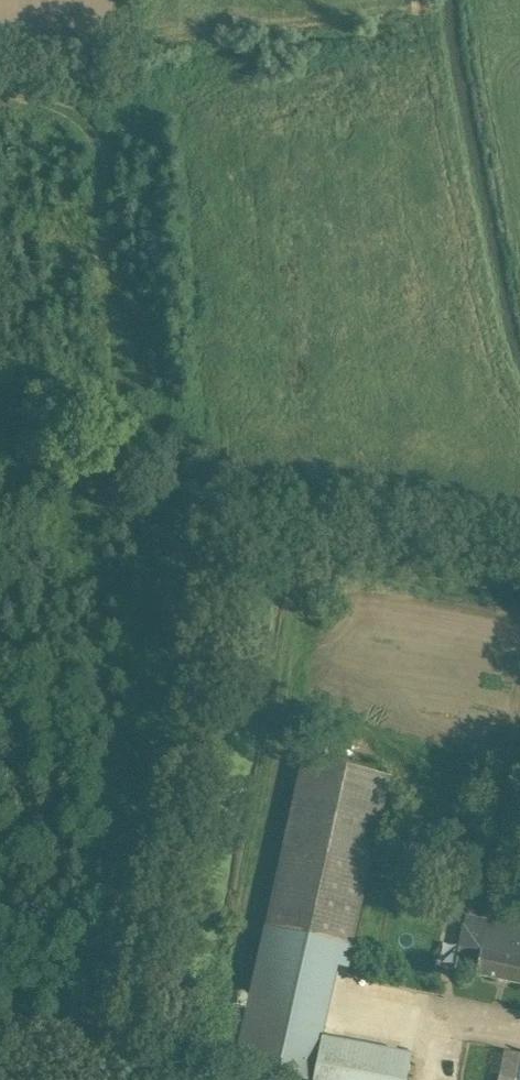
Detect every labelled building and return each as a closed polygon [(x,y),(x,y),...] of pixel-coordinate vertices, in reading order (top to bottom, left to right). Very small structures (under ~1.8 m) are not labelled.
[(305,754),(266,925),(355,945),(393,773),(305,754)] [(519,985),(519,930),(467,918),(457,970),(476,974),(476,975),(519,985)] [(315,1079),(409,1079),(414,1052),(323,1035),(315,1079)]
